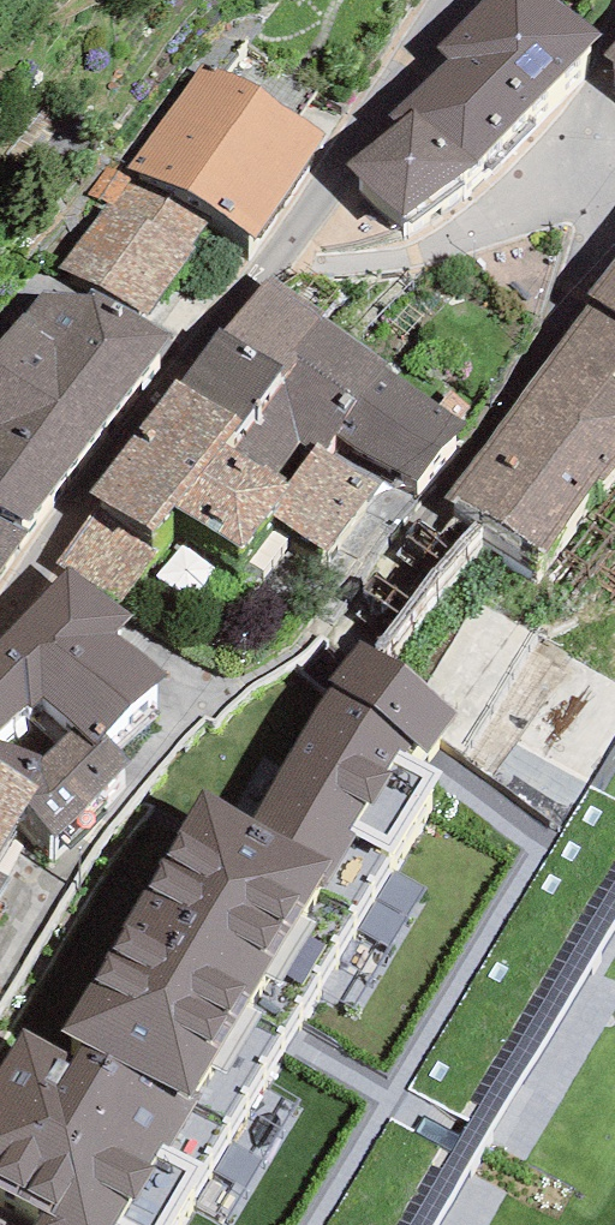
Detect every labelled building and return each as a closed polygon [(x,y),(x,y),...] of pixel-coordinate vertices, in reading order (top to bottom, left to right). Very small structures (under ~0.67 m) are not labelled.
[(561,0),(483,0),(438,48),(448,54),(516,119),(600,33),(561,0)] [(475,164),(516,119),(448,54),(387,117),(396,124),(415,107),(475,164)] [(202,63),(130,168),(216,214),(259,238),(327,127),(202,63)] [(405,219),(475,164),(415,107),(396,124),(347,164),(405,219)] [(109,204),(57,267),(149,314),(216,214),(130,168),(124,174),(108,163),(85,192),(109,204)] [(594,295),(614,310),(614,266),(594,295)] [(389,363),(273,275),(222,329),(219,326),(180,382),(242,420),(225,446),(287,482),(319,442),(329,448),(338,435),(386,366),(389,363)] [(41,292),(0,348),(0,507),(27,524),(171,334),(92,289),(89,295),(41,292)] [(594,295),(444,497),(452,503),(460,492),(545,555),(614,462),(614,375),(614,374),(614,310),(594,295)] [(466,424),(386,366),(338,435),(415,482),(466,424)] [(287,482),(225,446),(242,420),(180,382),(175,380),(136,434),(200,472),(269,515),(272,512),(327,550),(381,480),(329,448),(319,442),(287,482)] [(269,515),(200,472),(136,434),(90,493),(99,498),(152,534),(173,505),(241,549),(269,515)] [(68,566),(120,604),(159,550),(147,542),(152,534),(99,498),(51,565),(63,573),(68,566)] [(27,524),(0,507),(0,569),(27,524)] [(0,640),(0,729),(29,704),(34,707),(42,697),(77,727),(96,743),(106,734),(170,675),(116,632),(131,615),(120,604),(68,566),(63,573),(0,640)] [(252,819),(201,790),(63,1029),(85,1039),(232,1126),(358,910),(442,774),(411,755),(418,742),(429,750),(461,712),(360,637),(327,682),(333,687),(252,819)] [(106,734),(96,743),(77,727),(44,757),(0,740),(0,765),(38,786),(28,803),(55,834),(134,759),(106,734)] [(28,803),(38,786),(0,765),(0,854),(28,803)] [(588,786),(329,1224),(434,1224),(614,923),(614,801),(588,786)] [(9,877),(0,871),(0,893),(9,877)] [(85,1039),(74,1057),(27,1029),(0,1074),(0,1187),(40,1211),(32,1224),(173,1224),(232,1126),(85,1039)]
